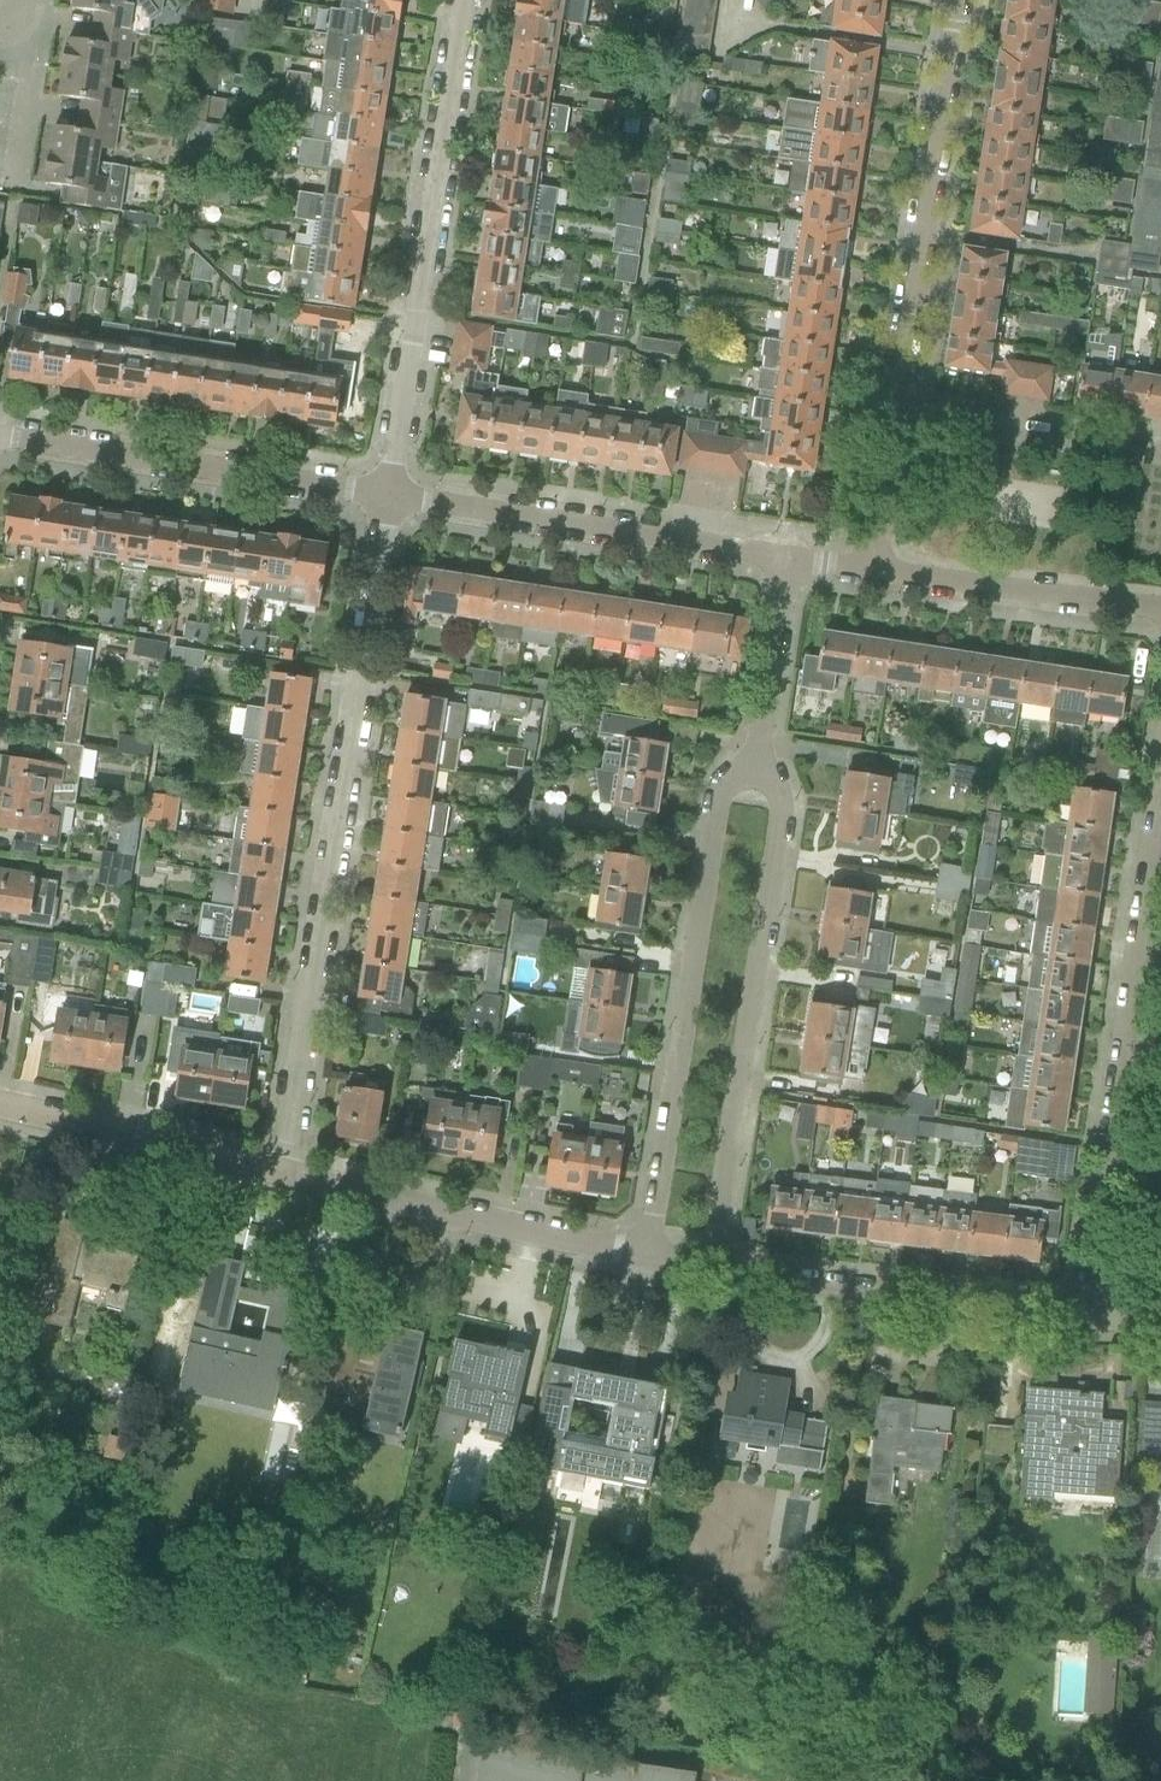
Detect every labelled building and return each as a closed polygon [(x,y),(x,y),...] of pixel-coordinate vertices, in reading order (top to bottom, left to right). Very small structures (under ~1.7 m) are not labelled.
[(100,29),(131,34),(145,36),(147,22),(160,13),(162,0),(73,0),(72,10),(73,10),(73,8),(103,13),(100,29)] [(202,10),(230,14),(233,0),(204,0),(202,10)] [(265,26),(281,28),(285,2),(275,0),(269,0),(265,26)] [(342,10),(397,19),(400,0),(343,0),(342,10)] [(515,16),(560,23),(563,9),(579,11),(583,8),(585,0),(517,0),(515,16)] [(683,5),(714,10),(715,0),(684,0),(683,5)] [(847,0),(837,0),(836,10),(831,9),(826,11),(822,15),(820,20),(819,25),(818,25),(818,26),(878,36),(883,5),(847,0)] [(1053,0),(1006,0),(1003,22),(1004,22),(1049,28),(1053,0)] [(1111,20),(1138,25),(1158,28),(1160,6),(1160,4),(1142,1),(1137,0),(1114,0),(1111,18),(1111,20)] [(683,5),(681,21),(711,26),(714,10),(683,5)] [(350,39),(391,45),(393,34),(395,32),(397,23),(395,20),(395,19),(397,19),(342,10),(331,9),(327,35),(350,39)] [(655,30),(670,32),(672,12),(658,10),(655,30)] [(514,42),(514,44),(556,50),(558,36),(562,36),(564,24),(560,23),(515,16),(514,17),(518,17),(517,28),(513,27),(511,41),(514,42)] [(681,21),(678,36),(709,41),(711,26),(681,21)] [(1044,57),(1049,28),(1004,22),(1000,50),(1044,57)] [(207,26),(204,43),(232,47),(234,31),(207,26)] [(67,38),(63,68),(111,75),(113,60),(127,62),(131,34),(100,29),(98,45),(69,40),(69,39),(67,38)] [(327,35),(323,61),(327,62),(346,65),(387,71),(389,60),(392,58),(393,49),(391,46),(391,45),(350,39),(327,35)] [(709,41),(678,36),(676,51),(707,56),(709,41)] [(813,41),(808,71),(827,74),(871,81),(875,50),(852,47),(820,42),(813,41)] [(509,54),(506,70),(552,77),(554,63),(558,64),(560,51),(556,50),(514,44),(512,55),(509,54)] [(1040,87),(1044,57),(1000,50),(999,50),(994,80),(1040,87)] [(723,57),(721,71),(760,77),(762,64),(723,57)] [(1116,58),(1112,82),(1128,85),(1149,88),(1152,64),(1132,61),(1116,58)] [(327,62),(323,88),(383,98),(385,86),(388,84),(389,75),(387,72),(387,71),(346,65),(327,62)] [(89,100),(87,116),(118,122),(123,93),(109,91),(111,75),(63,68),(58,97),(60,98),(60,96),(89,100)] [(507,86),(506,98),(552,105),(554,92),(549,91),(552,77),(506,70),(504,86),(507,86)] [(286,83),(286,85),(309,88),(311,75),(307,74),(301,73),(288,71),(286,83)] [(827,74),(822,104),(866,111),(871,81),(827,74)] [(200,75),(198,87),(217,90),(219,78),(200,75)] [(1035,117),(1040,87),(994,80),(989,111),(991,111),(1035,117)] [(318,115),(338,118),(379,124),(381,113),(383,110),(385,102),(383,99),(383,98),(323,88),(318,115)] [(1153,107),(1160,109),(1160,94),(1155,93),(1153,107)] [(196,96),(192,122),(205,124),(206,118),(222,121),(226,102),(209,99),(209,98),(196,96)] [(282,109),(282,111),(302,114),(305,114),(307,101),(304,101),(292,99),(283,98),(282,109)] [(504,114),(502,125),(548,132),(565,135),(569,108),(552,105),(506,98),(505,99),(502,99),(500,113),(504,114)] [(786,98),(782,128),(800,131),(805,132),(861,141),(866,111),(822,104),(804,101),(786,98)] [(588,99),(586,110),(602,113),(604,101),(588,99)] [(1150,122),(1160,123),(1160,109),(1153,107),(1150,122)] [(1031,146),(1035,117),(991,111),(986,139),(1031,146)] [(315,114),(311,140),(375,150),(377,139),(379,137),(381,129),(379,126),(379,124),(338,118),(318,115),(315,114)] [(54,126),(49,156),(98,163),(100,148),(114,150),(118,122),(87,116),(84,132),(55,128),(55,126),(54,126)] [(1107,117),(1103,142),(1119,144),(1140,147),(1143,123),(1123,120),(1107,117)] [(638,119),(634,145),(651,147),(655,122),(638,119)] [(1148,136),(1160,138),(1160,123),(1150,122),(1148,136)] [(496,136),(494,152),(539,159),(541,145),(546,145),(548,132),(502,125),(500,136),(496,136)] [(801,162),(813,164),(857,170),(861,141),(805,132),(801,162)] [(1146,151),(1160,153),(1160,138),(1148,136),(1146,151)] [(1026,177),(1031,146),(986,139),(981,170),(1026,177)] [(307,140),(303,166),(330,170),(371,177),(372,165),(375,163),(377,154),(375,152),(375,150),(311,140),(307,140)] [(219,181),(223,155),(188,150),(184,176),(219,181)] [(1144,166),(1160,168),(1160,153),(1146,151),(1144,166)] [(495,168),(493,179),(540,186),(541,174),(537,174),(539,159),(494,152),(491,167),(495,168)] [(45,183),(45,185),(46,185),(47,184),(76,188),(73,205),(97,208),(105,210),(108,193),(123,195),(125,182),(126,169),(127,168),(98,163),(88,162),(49,156),(45,183)] [(667,160),(666,171),(689,175),(691,163),(667,160)] [(857,170),(813,164),(801,162),(797,161),(792,191),(808,193),(852,200),(857,170)] [(1141,180),(1160,183),(1160,168),(1144,166),(1141,180)] [(330,170),(326,197),(368,203),(367,202),(368,192),(371,190),(372,181),(370,178),(371,177),(330,170)] [(1022,204),(1026,177),(981,170),(977,197),(1022,204)] [(662,194),(661,201),(684,205),(688,185),(689,175),(666,171),(665,173),(662,194)] [(634,174),(631,193),(647,196),(650,176),(634,174)] [(1095,175),(1091,200),(1130,206),(1134,181),(1095,175)] [(271,177),(269,189),(293,193),(294,181),(271,177)] [(486,205),(485,206),(551,216),(556,189),(540,186),(493,179),(493,181),(489,180),(487,194),(491,195),(489,206),(486,205)] [(1139,195),(1160,198),(1160,183),(1141,180),(1139,195)] [(195,204),(197,204),(200,186),(178,183),(176,201),(180,201),(195,204)] [(204,188),(201,204),(228,208),(231,192),(204,188)] [(294,219),(308,221),(364,230),(368,203),(326,197),(298,192),(294,219)] [(808,193),(804,223),(848,230),(852,200),(808,193)] [(1137,209),(1160,213),(1160,198),(1139,195),(1137,209)] [(1022,204),(977,197),(972,231),(1016,238),(1022,204)] [(180,201),(179,214),(191,216),(200,211),(195,204),(180,201)] [(631,201),(627,226),(641,228),(646,203),(645,203),(631,201)] [(20,205),(18,224),(37,227),(39,207),(20,205)] [(485,206),(483,225),(486,225),(485,234),(532,241),(541,242),(544,243),(547,243),(551,216),(485,206)] [(1135,224),(1160,228),(1160,213),(1137,209),(1135,224)] [(77,211),(76,219),(81,225),(89,226),(91,213),(77,211)] [(124,212),(122,223),(144,227),(146,216),(124,212)] [(179,214),(177,228),(180,228),(184,228),(190,224),(191,216),(179,214)] [(146,216),(144,227),(154,229),(156,217),(146,216)] [(658,219),(656,231),(679,235),(681,223),(658,219)] [(295,235),(294,246),(358,256),(360,245),(363,243),(364,233),(363,230),(364,230),(308,221),(305,236),(295,235)] [(782,233),(779,250),(844,260),(849,231),(848,230),(804,223),(786,221),(784,233),(782,233)] [(1049,224),(1046,244),(1060,246),(1063,226),(1049,224)] [(1132,239),(1159,243),(1160,233),(1160,228),(1135,224),(1132,239)] [(183,231),(180,232),(204,256),(207,256),(209,256),(214,232),(190,228),(183,231)] [(263,230),(261,242),(284,245),(286,233),(263,230)] [(656,231),(655,243),(678,246),(679,235),(656,231)] [(184,244),(172,232),(168,254),(182,256),(184,244)] [(481,235),(479,249),(483,250),(481,261),(527,268),(537,269),(541,242),(532,241),(485,234),(485,235),(481,235)] [(621,238),(619,254),(639,257),(642,241),(621,238)] [(1132,239),(1131,246),(1130,253),(1157,257),(1159,243),(1132,239)] [(1101,241),(1098,262),(1128,266),(1130,253),(1131,246),(1101,241)] [(290,273),(297,274),(355,282),(356,271),(359,269),(360,260),(358,257),(358,256),(294,246),(290,273)] [(962,247),(957,278),(1003,285),(1007,254),(962,247)] [(775,280),(794,283),(839,290),(840,290),(844,260),(779,250),(775,280)] [(1130,253),(1128,266),(1128,268),(1131,268),(1155,272),(1157,257),(1130,253)] [(619,254),(616,272),(636,275),(639,257),(619,254)] [(195,255),(191,281),(207,283),(211,280),(212,272),(195,255)] [(222,262),(219,268),(239,288),(239,289),(243,264),(222,261),(222,262)] [(475,272),(473,287),(519,295),(521,280),(525,281),(527,268),(481,261),(479,272),(475,272)] [(563,261),(561,273),(579,276),(581,264),(563,261)] [(1098,262),(1095,285),(1128,290),(1131,268),(1128,268),(1128,266),(1098,262)] [(7,304),(6,309),(20,312),(24,312),(30,298),(24,296),(25,287),(31,287),(30,275),(12,272),(11,276),(7,276),(3,303),(7,304)] [(561,273),(559,285),(577,288),(579,276),(561,273)] [(355,282),(297,274),(293,300),(350,309),(352,298),(355,294),(356,286),(354,283),(355,282)] [(125,275),(123,293),(135,295),(138,277),(125,275)] [(650,278),(648,290),(671,294),(673,281),(650,278)] [(957,278),(948,339),(993,346),(1003,285),(957,278)] [(1077,278),(1074,297),(1087,299),(1090,280),(1077,278)] [(1160,293),(1160,280),(1149,278),(1147,291),(1160,293)] [(152,279),(149,297),(161,298),(164,281),(152,279)] [(178,283),(176,301),(186,302),(188,284),(178,283)] [(794,283),(790,313),(834,319),(839,290),(794,283)] [(69,284),(66,307),(78,309),(81,286),(69,284)] [(519,295),(473,287),(470,303),(474,304),(472,316),(535,326),(540,298),(519,295)] [(96,289),(92,312),(101,313),(105,314),(108,290),(96,289)] [(648,290),(646,302),(669,306),(671,294),(648,290)] [(123,293),(120,315),(132,317),(135,295),(123,293)] [(149,297),(146,319),(158,321),(161,298),(149,297)] [(176,301),(172,324),(183,325),(186,302),(176,301)] [(198,304),(186,302),(183,325),(195,327),(198,304)] [(213,307),(209,329),(218,330),(222,331),(225,309),(221,308),(217,307),(213,307)] [(593,335),(623,338),(626,311),(596,308),(593,335)] [(45,330),(18,326),(20,312),(6,309),(4,323),(0,323),(0,350),(14,352),(14,354),(10,377),(12,378),(15,380),(23,382),(26,380),(38,381),(44,337),(45,330)] [(240,310),(236,333),(248,335),(251,312),(240,310)] [(317,345),(327,347),(330,330),(347,333),(349,315),(322,310),(317,345)] [(790,313),(785,343),(830,349),(834,319),(790,313)] [(1016,324),(1087,334),(1088,322),(1018,313),(1016,324)] [(266,315),(263,338),(275,339),(278,317),(266,315)] [(555,316),(552,329),(570,332),(572,319),(555,316)] [(459,323),(456,339),(488,343),(490,328),(459,323)] [(101,324),(98,345),(91,390),(93,391),(94,393),(103,394),(106,392),(118,394),(124,349),(128,328),(101,324)] [(44,341),(38,381),(39,382),(41,385),(50,386),(52,384),(63,385),(63,386),(64,386),(71,341),(73,329),(46,325),(45,330),(44,337),(44,341)] [(124,349),(118,394),(119,394),(121,397),(130,398),(133,396),(144,398),(151,353),(154,332),(128,328),(124,349)] [(151,353),(144,398),(146,398),(148,401),(157,402),(159,400),(171,402),(181,336),(154,332),(151,353)] [(525,333),(521,357),(533,358),(536,335),(525,333)] [(536,335),(533,358),(545,360),(548,338),(549,337),(536,335)] [(181,336),(171,402),(181,404),(185,406),(193,408),(196,406),(198,406),(208,340),(181,336)] [(638,349),(638,351),(678,358),(680,345),(677,344),(669,343),(640,338),(638,349)] [(456,339),(454,354),(485,359),(488,343),(456,339)] [(765,359),(763,370),(825,379),(830,349),(785,343),(765,339),(762,358),(765,359)] [(989,373),(1003,376),(1006,359),(1004,359),(1003,364),(991,362),(993,346),(948,339),(943,369),(988,375),(989,373)] [(208,340),(198,406),(208,408),(210,410),(219,412),(222,410),(224,410),(231,366),(234,344),(208,340)] [(64,386),(91,390),(98,345),(71,341),(64,386)] [(584,342),(581,365),(593,367),(596,344),(584,342)] [(1111,412),(1117,372),(1121,348),(1087,343),(1077,407),(1097,411),(1111,412)] [(596,344),(593,367),(604,369),(608,346),(596,344)] [(615,349),(614,355),(624,357),(625,350),(625,349),(616,348),(615,349)] [(485,359),(454,354),(451,370),(483,374),(485,359)] [(258,370),(251,415),(277,419),(284,374),(286,363),(259,359),(258,370)] [(1001,394),(1016,396),(1021,362),(1006,359),(1003,376),(1001,394)] [(1016,396),(1032,398),(1037,364),(1021,362),(1016,396)] [(284,374),(277,419),(278,419),(278,418),(289,420),(290,423),(299,424),(302,422),(304,422),(311,378),(296,376),(298,365),(286,363),(284,374)] [(654,363),(651,383),(663,385),(666,365),(654,363)] [(1037,364),(1032,398),(1047,401),(1052,366),(1037,364)] [(248,415),(251,415),(258,370),(231,366),(224,410),(235,412),(237,414),(246,416),(248,415)] [(311,378),(304,422),(314,424),(318,427),(326,428),(329,426),(332,426),(333,417),(340,418),(341,408),(335,407),(335,403),(339,404),(343,403),(345,403),(346,402),(348,400),(349,398),(350,395),(350,393),(349,392),(349,390),(348,388),(347,388),(346,387),(345,386),(343,385),(338,384),(338,382),(323,380),(324,370),(313,368),(312,378),(311,378)] [(760,392),(759,400),(820,409),(825,379),(763,370),(760,369),(757,391),(760,392)] [(463,399),(456,443),(488,448),(494,403),(499,377),(483,374),(467,372),(463,399)] [(1111,412),(1130,416),(1144,418),(1150,377),(1117,372),(1111,412)] [(1160,420),(1160,379),(1150,377),(1144,418),(1160,420)] [(651,383),(647,402),(660,404),(663,385),(651,383)] [(682,388),(679,407),(691,409),(693,390),(682,388)] [(554,413),(548,457),(577,461),(584,417),(586,405),(587,395),(558,390),(554,413)] [(494,403),(488,448),(518,452),(525,408),(527,393),(517,391),(514,407),(494,403)] [(761,430),(772,432),(816,439),(820,409),(759,400),(756,399),(753,419),(762,421),(761,430)] [(584,417),(577,461),(608,466),(614,422),(616,410),(599,407),(586,406),(586,405),(584,417)] [(518,452),(548,457),(554,413),(525,408),(518,452)] [(614,422),(608,466),(638,471),(645,427),(646,415),(616,410),(614,422)] [(687,419),(685,434),(700,436),(715,439),(718,423),(687,419)] [(645,427),(638,471),(669,475),(675,431),(645,427)] [(749,444),(746,443),(744,459),(811,470),(816,439),(772,432),(769,452),(748,448),(749,444)] [(680,466),(695,469),(700,436),(685,434),(680,466)] [(695,469),(710,471),(715,439),(700,436),(695,469)] [(710,471),(726,473),(731,441),(715,439),(710,471)] [(731,441),(726,473),(741,476),(744,459),(746,443),(731,441)] [(997,521),(1059,524),(1061,483),(998,480),(997,521)] [(18,545),(34,547),(41,501),(40,500),(40,504),(11,500),(2,559),(15,561),(18,545)] [(48,558),(61,560),(69,508),(59,507),(60,503),(41,501),(34,547),(49,550),(48,558)] [(75,553),(91,556),(98,509),(81,507),(81,510),(69,508),(61,560),(73,562),(75,553)] [(105,567),(118,569),(126,517),(114,516),(114,512),(98,509),(91,556),(107,558),(105,567)] [(126,517),(118,569),(132,571),(147,573),(148,565),(155,518),(138,516),(138,519),(126,517)] [(147,573),(175,578),(183,526),(170,524),(171,521),(155,518),(148,565),(147,573)] [(183,526),(175,578),(190,580),(204,582),(212,531),(199,529),(200,525),(184,523),(184,526),(183,526)] [(212,531),(204,582),(216,584),(232,586),(233,578),(240,531),(223,529),(223,532),(212,531)] [(246,588),(260,591),(268,539),(256,538),(257,534),(240,531),(233,578),(248,580),(246,588)] [(260,591),(259,599),(287,604),(296,544),(297,540),(278,537),(278,541),(268,539),(260,591)] [(326,548),(296,544),(287,604),(316,608),(326,548)] [(414,610),(457,617),(463,577),(411,568),(403,622),(412,623),(414,610)] [(457,617),(490,622),(496,582),(463,577),(457,617)] [(521,643),(523,627),(529,587),(496,582),(490,622),(487,638),(521,643)] [(523,627),(521,642),(554,647),(556,632),(558,623),(563,592),(529,587),(523,627)] [(556,632),(590,638),(596,598),(563,592),(556,632)] [(24,615),(26,600),(0,596),(0,611),(24,615)] [(590,638),(623,643),(629,603),(596,598),(590,638)] [(112,611),(109,628),(122,630),(124,613),(126,601),(114,599),(112,611)] [(44,600),(41,618),(53,620),(56,602),(44,600)] [(56,602),(53,620),(65,622),(68,604),(56,602)] [(623,643),(656,648),(662,608),(629,603),(623,643)] [(656,648),(689,653),(695,613),(662,608),(656,648)] [(100,609),(98,626),(109,628),(112,611),(100,609)] [(695,613),(689,653),(742,661),(748,622),(695,613)] [(158,617),(155,635),(167,636),(170,619),(158,617)] [(185,622),(182,640),(193,641),(196,624),(185,622)] [(196,624),(193,641),(207,643),(209,626),(196,624)] [(242,630),(240,648),(251,650),(254,632),(242,630)] [(254,632),(251,650),(263,652),(266,634),(254,632)] [(824,632),(821,651),(820,658),(804,656),(799,686),(830,691),(833,674),(852,676),(858,637),(824,632)] [(852,676),(849,693),(883,698),(883,697),(885,682),(891,642),(858,637),(852,676)] [(136,641),(134,657),(161,661),(163,645),(136,641)] [(891,642),(885,682),(919,687),(925,647),(891,642)] [(279,659),(290,660),(293,645),(281,643),(279,659)] [(21,645),(16,678),(64,686),(64,685),(67,668),(79,670),(81,655),(45,649),(21,645)] [(937,690),(952,692),(958,653),(925,647),(919,687),(922,687),(919,703),(934,705),(937,690)] [(172,648),(170,664),(202,669),(205,653),(172,648)] [(952,708),(983,712),(991,658),(958,653),(952,692),(954,692),(952,708)] [(983,712),(981,725),(1014,730),(1016,718),(1019,702),(1025,663),(991,658),(983,712)] [(1025,663),(1019,702),(1023,703),(1040,706),(1052,707),(1058,668),(1025,663)] [(432,677),(449,679),(451,667),(434,664),(432,677)] [(466,668),(464,682),(480,685),(482,671),(466,668)] [(1058,668),(1052,707),(1049,723),(1083,728),(1085,713),(1091,673),(1058,668)] [(482,671),(480,685),(498,687),(500,674),(482,671)] [(1126,679),(1091,673),(1085,713),(1120,718),(1126,679)] [(270,676),(265,709),(305,715),(310,682),(270,676)] [(16,678),(11,712),(34,715),(57,719),(56,725),(80,729),(83,707),(75,706),(78,689),(87,690),(88,689),(64,685),(64,686),(16,678)] [(168,679),(165,695),(179,697),(182,681),(168,679)] [(532,679),(530,693),(547,696),(549,681),(532,679)] [(549,681),(547,696),(563,698),(566,684),(549,681)] [(595,701),(613,704),(615,692),(597,689),(595,701)] [(469,690),(466,707),(496,711),(499,695),(469,690)] [(615,692),(613,704),(627,706),(629,694),(615,692)] [(499,695),(496,711),(527,716),(529,700),(499,695)] [(404,697),(399,731),(460,740),(463,724),(459,723),(461,706),(404,697)] [(663,713),(679,715),(681,703),(665,700),(663,713)] [(548,701),(545,720),(578,725),(581,706),(548,701)] [(681,703),(679,715),(695,718),(697,705),(681,703)] [(247,706),(241,740),(243,741),(260,743),(299,749),(305,715),(265,709),(247,706)] [(162,712),(160,728),(174,730),(177,714),(162,712)] [(600,721),(598,737),(613,739),(613,737),(625,739),(620,774),(660,780),(666,741),(656,740),(659,722),(603,714),(602,722),(600,721)] [(825,738),(842,741),(844,728),(827,725),(825,738)] [(160,728),(157,743),(171,746),(174,730),(160,728)] [(844,728),(842,741),(858,743),(860,730),(844,728)] [(399,731),(394,765),(433,771),(455,774),(460,740),(399,731)] [(523,732),(521,749),(535,751),(537,735),(523,732)] [(120,735),(118,754),(136,757),(146,758),(147,758),(150,740),(120,735)] [(892,748),(909,751),(911,738),(894,735),(892,748)] [(911,738),(909,751),(925,753),(927,740),(911,738)] [(238,773),(255,775),(294,781),(299,749),(260,743),(243,741),(238,773)] [(0,782),(0,794),(47,801),(65,804),(72,805),(75,805),(81,765),(84,748),(48,742),(44,767),(27,764),(3,761),(0,782)] [(953,744),(951,757),(959,758),(975,761),(977,748),(961,746),(953,744)] [(977,748),(975,761),(992,763),(994,751),(977,748)] [(1025,769),(1042,771),(1044,758),(1027,756),(1025,769)] [(1092,779),(1092,780),(1115,783),(1119,760),(1096,756),(1092,779)] [(1044,758),(1042,771),(1058,774),(1060,761),(1044,758)] [(1076,777),(1091,779),(1093,767),(1077,764),(1076,777)] [(394,765),(389,798),(428,804),(433,771),(394,765)] [(518,767),(516,784),(529,786),(531,768),(518,767)] [(955,767),(953,784),(982,788),(983,788),(985,772),(955,767)] [(603,771),(595,770),(598,790),(612,793),(609,812),(627,815),(626,825),(628,825),(652,829),(653,819),(654,819),(660,780),(620,774),(603,771)] [(847,770),(841,808),(883,815),(908,819),(914,777),(897,774),(896,783),(888,782),(889,776),(871,773),(847,770)] [(255,775),(250,809),(289,815),(294,781),(255,775)] [(151,781),(149,795),(163,797),(165,784),(151,781)] [(516,784),(514,799),(527,800),(529,786),(516,784)] [(1073,791),(1069,822),(1108,828),(1113,797),(1073,791)] [(10,830),(24,832),(22,843),(12,841),(10,855),(36,859),(38,846),(46,847),(58,849),(65,804),(47,801),(0,794),(0,829),(10,830)] [(149,795),(145,827),(168,831),(171,810),(177,811),(179,799),(163,797),(149,795)] [(988,796),(986,810),(1000,812),(1002,798),(988,796)] [(423,837),(442,839),(447,807),(428,804),(389,798),(384,831),(423,837)] [(532,803),(530,819),(560,824),(562,806),(532,803)] [(237,807),(232,840),(284,848),(289,815),(250,809),(237,807)] [(883,815),(841,808),(835,847),(877,853),(883,815)] [(123,815),(117,854),(135,857),(141,817),(123,815)] [(560,824),(530,819),(527,841),(557,845),(560,824)] [(1069,822),(1044,819),(1040,852),(1045,853),(1103,862),(1108,828),(1069,822)] [(983,828),(981,845),(995,847),(998,830),(983,828)] [(384,831),(379,864),(418,870),(438,873),(443,840),(442,839),(423,837),(384,831)] [(508,836),(506,849),(518,851),(520,838),(508,836)] [(232,840),(226,874),(279,882),(284,848),(232,840)] [(142,845),(140,861),(153,863),(156,847),(142,845)] [(506,849),(503,868),(515,870),(518,851),(506,849)] [(608,851),(602,889),(642,896),(648,857),(608,851)] [(102,852),(99,869),(132,874),(135,858),(135,857),(117,854),(102,852)] [(1045,853),(1040,887),(1098,896),(1103,862),(1045,853)] [(140,861),(137,877),(151,879),(153,863),(140,861)] [(938,863),(935,881),(967,885),(970,868),(938,863)] [(379,864),(374,898),(413,904),(418,870),(379,864)] [(977,864),(975,879),(989,882),(992,866),(977,864)] [(99,869),(97,885),(129,890),(132,874),(99,869)] [(212,906),(234,910),(274,916),(279,882),(226,874),(217,873),(212,906)] [(52,930),(57,899),(55,899),(58,883),(0,874),(0,910),(18,913),(16,924),(52,930)] [(975,879),(973,895),(987,897),(989,882),(975,879)] [(937,882),(934,900),(965,905),(968,887),(937,882)] [(829,885),(823,924),(865,930),(871,891),(829,885)] [(1040,887),(1035,920),(1094,929),(1098,896),(1040,887)] [(642,896),(602,889),(596,928),(637,934),(642,896)] [(374,898),(369,931),(408,937),(422,939),(427,906),(413,904),(374,898)] [(498,900),(495,916),(509,919),(512,902),(498,900)] [(202,904),(199,921),(214,923),(211,939),(229,942),(269,948),(274,916),(234,910),(212,906),(202,904)] [(126,911),(124,927),(143,930),(145,914),(126,911)] [(495,916),(493,932),(507,934),(509,919),(495,916)] [(516,917),(513,935),(541,939),(543,940),(546,922),(516,917)] [(1035,920),(1030,955),(1032,956),(1088,964),(1094,929),(1035,920)] [(823,924),(817,962),(841,966),(859,969),(877,972),(883,933),(865,930),(823,924)] [(124,927),(122,944),(141,946),(143,930),(124,927)] [(967,928),(964,946),(978,948),(980,930),(967,928)] [(369,931),(364,963),(403,969),(408,937),(369,931)] [(10,950),(6,978),(32,982),(34,971),(38,945),(39,940),(29,938),(25,937),(12,935),(10,950)] [(513,935),(511,951),(541,956),(543,940),(541,939),(513,935)] [(34,971),(32,982),(49,984),(55,942),(54,942),(41,940),(39,940),(38,945),(34,971)] [(269,948),(229,942),(224,976),(264,982),(269,948)] [(964,946),(962,962),(975,964),(978,948),(964,946)] [(589,972),(584,1005),(624,1011),(632,959),(576,950),(574,970),(589,972)] [(1032,956),(1027,988),(1084,996),(1088,964),(1032,956)] [(403,969),(364,963),(358,997),(381,1001),(380,1010),(410,1015),(413,996),(408,989),(400,988),(403,969)] [(141,1014),(157,1016),(161,986),(162,983),(164,966),(148,964),(141,1014)] [(197,971),(164,966),(162,983),(194,987),(197,971)] [(487,966),(485,982),(499,984),(502,969),(487,966)] [(923,981),(920,996),(950,1001),(954,971),(942,970),(940,984),(923,981)] [(858,977),(856,987),(873,990),(875,980),(858,977)] [(485,982),(484,991),(498,994),(499,984),(485,982)] [(161,986),(157,1016),(173,1019),(177,989),(161,986)] [(1027,988),(1022,1021),(1079,1029),(1084,996),(1027,988)] [(856,989),(854,1000),(867,1002),(869,991),(856,989)] [(226,1012),(257,1017),(259,1001),(229,996),(226,1012)] [(920,996),(917,1014),(948,1018),(950,1001),(920,996)] [(957,996),(954,1011),(969,1013),(971,998),(957,996)] [(57,1037),(53,1061),(86,1066),(93,1020),(75,1017),(77,1003),(62,1000),(61,1012),(59,1025),(57,1037)] [(812,1001),(806,1039),(847,1046),(866,1049),(868,1049),(874,1011),(862,1009),(852,1008),(853,1007),(835,1004),(812,1001)] [(93,1017),(86,1066),(118,1071),(128,1010),(95,1005),(93,1017)] [(561,1033),(559,1052),(577,1055),(578,1053),(580,1054),(582,1055),(584,1055),(588,1056),(591,1057),(595,1058),(599,1059),(603,1059),(607,1059),(611,1059),(615,1058),(619,1058),(619,1056),(617,1056),(624,1011),(584,1005),(579,1036),(561,1033)] [(954,1011),(952,1029),(966,1031),(969,1013),(954,1011)] [(466,1014),(464,1031),(496,1035),(498,1019),(466,1014)] [(353,1033),(384,1037),(386,1019),(356,1015),(353,1033)] [(1022,1021),(1017,1054),(1074,1063),(1078,1031),(1079,1029),(1022,1021)] [(413,1023),(408,1052),(414,1052),(413,1056),(433,1059),(435,1042),(449,1044),(452,1030),(413,1023)] [(497,1034),(494,1049),(526,1055),(529,1040),(497,1034)] [(176,1097),(209,1103),(217,1055),(199,1052),(201,1040),(185,1038),(176,1097)] [(217,1055),(209,1103),(243,1108),(249,1067),(256,1068),(268,1070),(270,1055),(258,1053),(260,1044),(219,1038),(217,1055)] [(847,1046),(806,1039),(800,1078),(841,1084),(844,1064),(863,1067),(866,1049),(847,1046)] [(335,1045),(332,1064),(345,1066),(348,1047),(335,1045)] [(1015,1054),(1010,1088),(1069,1096),(1074,1063),(1017,1054),(1015,1054)] [(520,1057),(515,1087),(532,1090),(537,1059),(520,1057)] [(537,1059),(532,1090),(549,1092),(550,1087),(550,1081),(553,1062),(537,1059)] [(553,1062),(550,1081),(596,1088),(594,1096),(628,1101),(632,1073),(599,1068),(553,1062)] [(946,1063),(944,1078),(958,1080),(960,1065),(946,1063)] [(363,1091),(364,1081),(347,1078),(337,1137),(374,1143),(382,1094),(363,1091)] [(944,1078),(941,1095),(956,1097),(958,1080),(944,1078)] [(1010,1088),(1004,1128),(1024,1131),(1025,1126),(1040,1128),(1064,1131),(1069,1096),(1010,1088)] [(425,1152),(458,1157),(467,1097),(424,1090),(420,1109),(432,1111),(425,1152)] [(904,1093),(901,1114),(932,1118),(934,1100),(904,1093)] [(467,1097),(458,1157),(491,1162),(497,1121),(507,1123),(510,1103),(467,1097)] [(800,1105),(795,1140),(811,1142),(816,1107),(800,1105)] [(818,1107),(816,1123),(831,1125),(833,1110),(818,1107)] [(852,1115),(835,1113),(830,1147),(847,1149),(852,1115)] [(867,1114),(865,1128),(882,1131),(884,1116),(867,1114)] [(884,1116),(882,1131),(898,1133),(900,1119),(884,1116)] [(918,1121),(900,1119),(898,1133),(897,1143),(914,1145),(916,1137),(918,1123),(918,1121)] [(933,1139),(935,1125),(918,1123),(916,1137),(933,1139)] [(935,1125),(933,1139),(949,1142),(951,1128),(935,1125)] [(546,1186),(579,1191),(588,1144),(570,1141),(572,1129),(557,1126),(550,1162),(546,1186)] [(951,1128),(949,1142),(966,1144),(973,1145),(975,1131),(968,1130),(951,1128)] [(984,1132),(975,1131),(973,1145),(982,1147),(984,1132)] [(588,1144),(579,1191),(613,1197),(621,1149),(620,1149),(622,1137),(607,1134),(605,1147),(588,1144)] [(1016,1151),(1018,1138),(1002,1136),(1001,1149),(1016,1151)] [(1052,1143),(1018,1138),(1016,1151),(1013,1174),(1047,1179),(1052,1143)] [(1077,1147),(1052,1143),(1047,1179),(1072,1183),(1077,1147)] [(773,1178),(766,1228),(801,1233),(809,1175),(793,1173),(792,1181),(773,1178)] [(801,1233),(835,1237),(842,1179),(809,1175),(801,1233)] [(835,1237),(868,1241),(875,1184),(842,1179),(835,1237)] [(901,1245),(909,1186),(909,1184),(876,1180),(875,1184),(868,1241),(901,1245)] [(909,1186),(901,1245),(935,1250),(943,1191),(942,1191),(909,1186)] [(935,1250),(969,1254),(974,1215),(976,1195),(943,1191),(935,1250)] [(1002,1258),(1036,1263),(1039,1241),(1056,1243),(1060,1212),(1009,1206),(1007,1219),(1002,1258)] [(969,1254),(1002,1258),(1007,1219),(974,1215),(969,1254)] [(42,1276),(36,1300),(32,1318),(66,1326),(76,1284),(125,1297),(135,1258),(97,1249),(98,1248),(90,1246),(87,1254),(76,1251),(82,1228),(62,1224),(48,1278),(42,1276)] [(283,1370),(286,1371),(287,1364),(285,1364),(289,1346),(289,1345),(286,1344),(296,1297),(276,1284),(273,1297),(236,1289),(241,1268),(212,1261),(195,1334),(192,1333),(179,1390),(274,1411),(283,1370)] [(382,1348),(339,1339),(327,1391),(348,1396),(345,1408),(367,1413),(362,1431),(400,1440),(411,1393),(416,1394),(423,1363),(418,1362),(424,1334),(387,1325),(382,1348)] [(483,1437),(508,1442),(508,1440),(510,1440),(529,1353),(524,1351),(523,1358),(512,1355),(513,1352),(511,1351),(510,1355),(505,1354),(506,1350),(504,1350),(503,1353),(498,1352),(499,1349),(497,1348),(496,1352),(482,1348),(483,1346),(456,1340),(447,1376),(459,1379),(453,1404),(489,1412),(483,1437)] [(542,1391),(538,1415),(528,1467),(649,1490),(668,1387),(550,1364),(542,1391)] [(724,1420),(722,1437),(746,1441),(744,1450),(762,1453),(763,1444),(778,1446),(795,1449),(806,1451),(802,1472),(819,1475),(828,1423),(800,1418),(781,1415),(786,1383),(741,1376),(737,1398),(728,1396),(724,1420)] [(1020,1489),(1019,1496),(1053,1499),(1055,1484),(1116,1489),(1117,1472),(1119,1448),(1121,1422),(1100,1421),(1097,1420),(1099,1397),(1029,1391),(1027,1417),(1025,1417),(1024,1441),(1020,1489)] [(877,1401),(874,1425),(864,1503),(889,1506),(893,1473),(892,1473),(893,1466),(938,1471),(943,1434),(949,1435),(952,1408),(915,1404),(914,1405),(877,1401)] [(987,1425),(984,1455),(1013,1457),(1015,1427),(987,1425)] [(109,1436),(103,1457),(123,1463),(129,1441),(109,1436)] [(1113,1648),(1086,1647),(1083,1717),(1111,1718),(1113,1648)]
